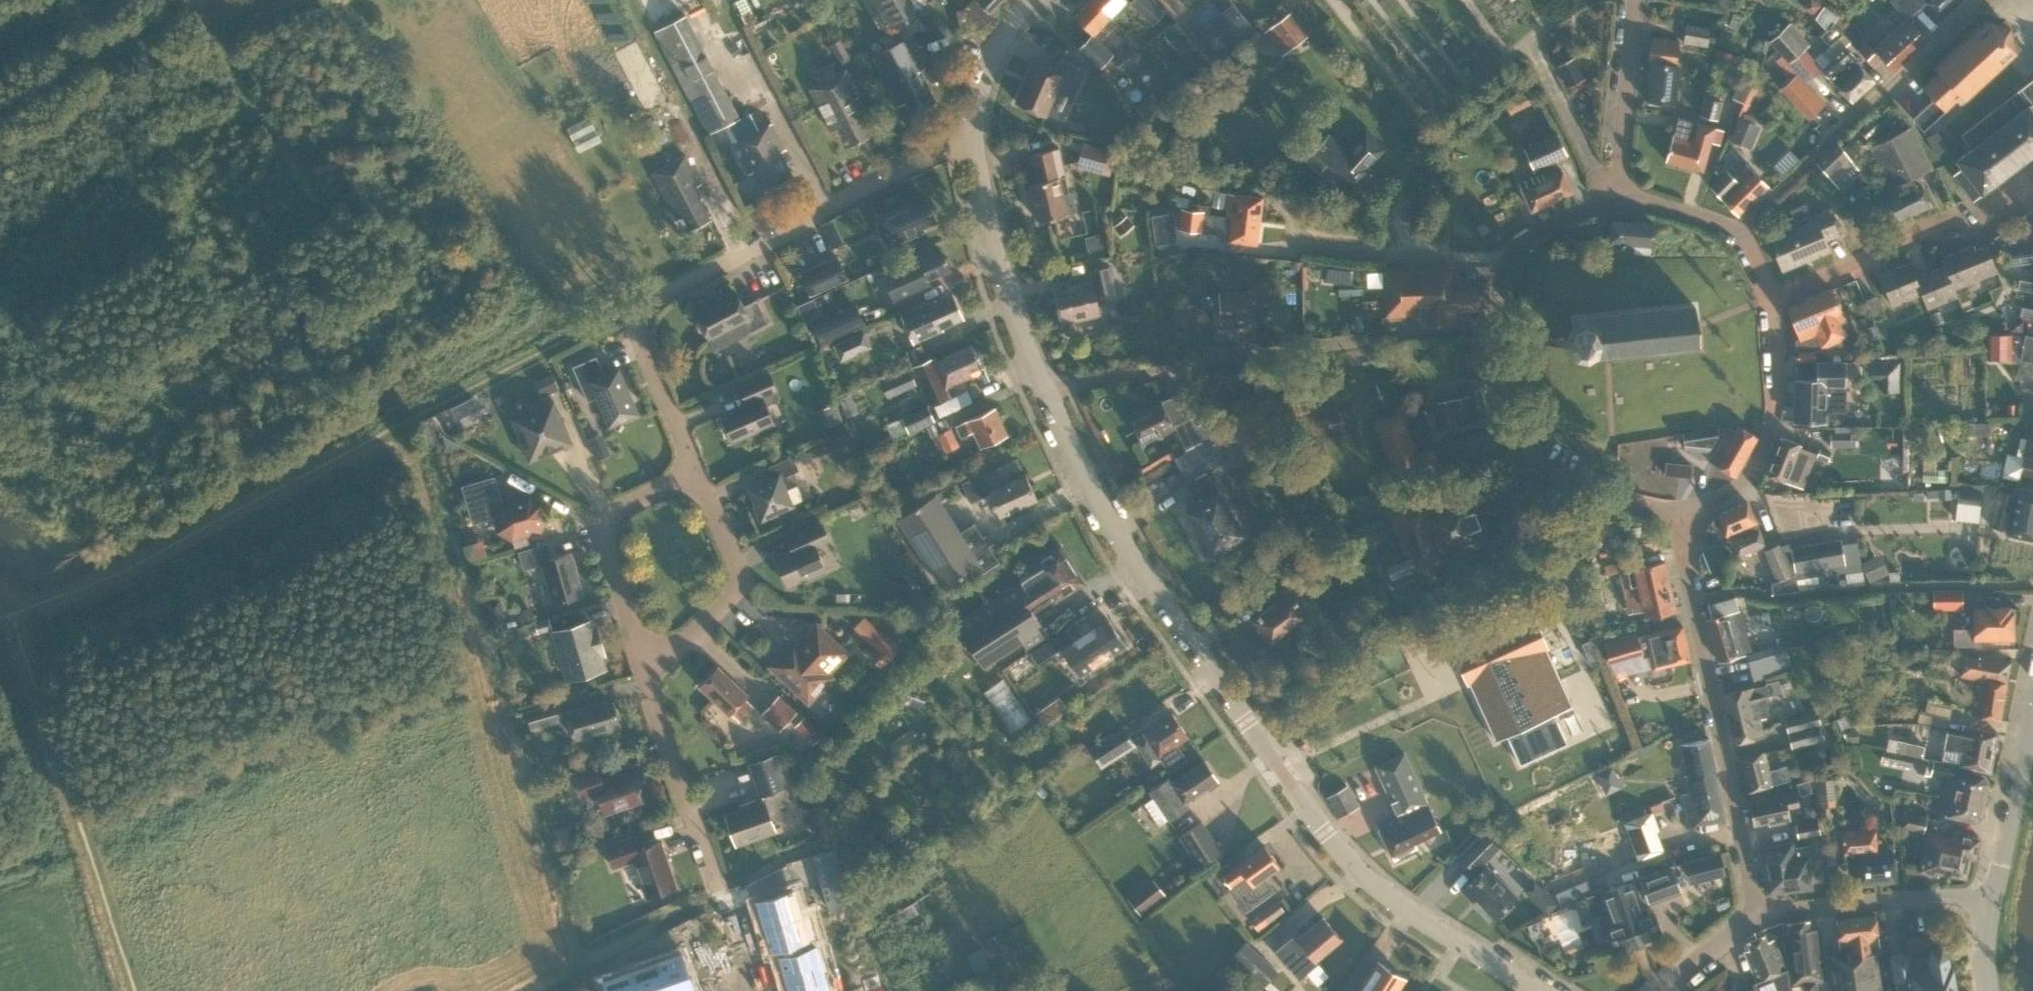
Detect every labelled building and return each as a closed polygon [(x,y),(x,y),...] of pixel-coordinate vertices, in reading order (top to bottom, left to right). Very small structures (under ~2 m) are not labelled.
[(909,0),(881,0),(895,26),(917,14),(909,0)] [(961,10),(957,10),(961,30),(969,28),(970,27),(976,33),(993,16),(990,13),(1002,0),(971,0),(961,10)] [(1091,0),(1089,0),(1074,16),(1093,33),(1079,47),(1101,68),(1114,54),(1100,41),(1109,32),(1102,25),(1108,18),(1091,0)] [(1108,18),(1125,0),(1091,0),(1108,18)] [(1152,24),(1164,11),(1152,0),(1131,0),(1130,2),(1152,24)] [(1894,4),(1909,19),(1917,10),(1915,8),(1920,3),(1938,22),(1960,0),(1898,0),(1894,4)] [(1832,22),(1839,14),(1825,4),(1815,18),(1826,30),(1827,29),(1832,22)] [(1238,10),(1197,45),(1216,67),(1257,31),(1238,10)] [(1308,35),(1291,11),(1270,26),(1287,50),(1308,35)] [(764,190),(792,175),(780,151),(785,149),(772,122),(758,129),(749,113),(739,118),(685,15),(654,32),(708,134),(724,126),(749,173),(754,171),(764,190)] [(1865,40),(1856,48),(1872,66),(1880,58),(1892,71),(1926,40),(1906,18),(1873,49),(1865,40)] [(1959,98),(1963,102),(2017,53),(2015,51),(2011,35),(2009,28),(1998,24),(1993,22),(1987,21),(1985,19),(1932,66),(1937,72),(1921,87),(1932,99),(1931,101),(1918,112),(1912,118),(1923,130),(1959,98)] [(1804,49),(1805,48),(1809,44),(1789,22),(1769,40),(1789,62),(1804,49)] [(1826,30),(1823,33),(1832,43),(1842,33),(1832,22),(1827,29),(1826,30)] [(1710,26),(1686,23),(1683,42),(1708,45),(1710,26)] [(1835,47),(1825,57),(1829,61),(1846,46),(1850,42),(1842,33),(1832,43),(1835,47)] [(923,68),(907,38),(873,56),(898,104),(905,101),(912,113),(935,101),(919,70),(923,68)] [(1646,102),(1673,105),(1678,65),(1676,65),(1678,41),(1651,38),(1647,73),(1649,79),(1646,102)] [(847,54),(840,39),(831,44),(839,58),(847,54)] [(1140,56),(1129,44),(1113,58),(1123,70),(1140,56)] [(1850,103),(1873,81),(1844,49),(1820,71),(1850,103)] [(852,56),(864,79),(874,74),(862,51),(852,56)] [(1034,63),(1016,102),(1045,115),(1063,76),(1080,84),(1086,69),(1061,58),(1054,72),(1034,63)] [(845,68),(836,72),(831,61),(813,70),(819,82),(809,87),(831,131),(841,126),(851,145),(868,136),(856,112),(861,110),(855,98),(859,96),(845,68)] [(619,100),(660,79),(654,68),(614,89),(619,100)] [(1824,104),(1797,74),(1786,83),(1795,93),(1791,97),(1809,117),(1824,104)] [(1961,134),(1971,147),(1954,160),(1960,168),(1952,175),(1974,204),(2032,160),(2032,78),(1961,134)] [(1699,114),(1718,119),(1723,100),(1704,95),(1699,114)] [(1721,143),(1724,130),(1678,117),(1666,160),(1703,170),(1711,141),(1721,143)] [(1739,118),(1729,140),(1750,149),(1760,127),(1739,118)] [(1873,118),(1860,131),(1867,137),(1880,124),(1873,118)] [(1930,168),(1910,127),(1869,147),(1889,188),(1876,194),(1891,225),(1931,206),(1917,175),(1930,168)] [(1387,149),(1366,129),(1349,149),(1328,132),(1312,152),(1311,163),(1316,168),(1323,167),(1326,164),(1347,182),(1338,193),(1350,204),(1360,193),(1353,187),(1387,149)] [(1926,137),(1935,154),(1946,148),(1937,131),(1926,137)] [(638,179),(651,172),(677,220),(683,216),(690,229),(710,218),(700,198),(702,197),(696,186),(701,184),(685,155),(682,157),(670,134),(627,157),(638,179)] [(1559,164),(1551,167),(1548,162),(1565,155),(1556,134),(1523,149),(1535,175),(1517,183),(1530,211),(1572,192),(1559,164)] [(1116,150),(1083,141),(1077,166),(1109,175),(1116,150)] [(1858,167),(1837,144),(1816,163),(1838,186),(1858,167)] [(1029,183),(1038,221),(1075,212),(1076,210),(1073,194),(1070,191),(1062,193),(1059,178),(1065,176),(1059,148),(1031,154),(1037,181),(1029,183)] [(1710,187),(1721,199),(1737,215),(1767,186),(1745,164),(1732,176),(1727,170),(1710,187)] [(1859,189),(1868,183),(1862,173),(1853,178),(1859,189)] [(1179,192),(1211,196),(1213,186),(1180,182),(1179,192)] [(1223,216),(1258,220),(1261,197),(1226,193),(1223,214),(1223,216)] [(910,202),(875,218),(888,246),(923,230),(922,227),(936,220),(926,199),(912,205),(910,202)] [(1191,210),(1179,208),(1177,219),(1176,228),(1220,234),(1220,239),(1255,244),(1258,220),(1223,216),(1223,214),(1207,212),(1208,206),(1192,204),(1191,210)] [(1171,213),(1150,216),(1155,252),(1176,249),(1171,213)] [(1120,235),(1134,225),(1127,215),(1113,225),(1120,235)] [(832,248),(843,243),(832,219),(821,224),(832,248)] [(1608,249),(1650,253),(1652,223),(1610,219),(1608,249)] [(1769,238),(1782,270),(1829,251),(1824,240),(1814,219),(1769,238)] [(1944,265),(1954,288),(1996,271),(1986,246),(1975,250),(1973,245),(1940,258),(1943,265),(1944,265)] [(941,250),(933,254),(931,249),(881,271),(893,299),(930,282),(929,279),(949,269),(941,250)] [(2012,255),(2013,264),(2032,261),(2032,252),(2012,255)] [(801,272),(811,298),(847,282),(837,256),(801,272)] [(1922,293),(1915,276),(1909,262),(1879,274),(1891,305),(1920,293),(1922,293)] [(1478,288),(1451,290),(1449,264),(1383,269),(1386,317),(1426,315),(1426,326),(1449,325),(1448,312),(1479,310),(1478,288)] [(1957,296),(1954,288),(1944,265),(1943,265),(1915,276),(1922,293),(1920,293),(1926,308),(1957,296)] [(1054,290),(1061,322),(1098,314),(1096,305),(1114,301),(1106,266),(1087,271),(1090,282),(1054,290)] [(2018,279),(2016,289),(2032,292),(2032,282),(2018,279)] [(1843,320),(1831,289),(1787,308),(1800,340),(1799,340),(1800,350),(1814,349),(1821,348),(1845,338),(1838,322),(1843,320)] [(1217,293),(1218,302),(1219,310),(1211,311),(1213,339),(1252,336),(1248,290),(1217,293)] [(745,321),(751,331),(768,322),(756,299),(743,306),(735,291),(695,312),(715,350),(740,337),(735,326),(745,321)] [(901,315),(913,342),(939,330),(942,327),(962,318),(952,294),(936,301),(935,299),(901,315)] [(1883,317),(1875,296),(1866,300),(1874,320),(1883,317)] [(814,299),(798,306),(805,322),(821,315),(814,299)] [(1578,351),(1580,360),(1699,347),(1694,304),(1574,318),(1575,328),(1569,336),(1569,343),(1578,351)] [(823,345),(866,324),(857,306),(814,327),(823,345)] [(2021,306),(2019,316),(2032,319),(2032,309),(2021,306)] [(1936,323),(1944,320),(1940,310),(1933,313),(1936,323)] [(2022,330),(2023,320),(2012,318),(2011,329),(2022,330)] [(799,343),(808,339),(805,330),(796,334),(799,343)] [(871,347),(864,331),(834,344),(840,360),(871,347)] [(1851,352),(1866,346),(1860,332),(1845,338),(1851,352)] [(2011,359),(2011,334),(1986,334),(1986,359),(2011,359)] [(2024,334),(2019,358),(2032,361),(2032,336),(2024,334)] [(911,362),(926,356),(921,345),(906,351),(911,362)] [(976,358),(970,345),(934,361),(933,357),(912,366),(929,405),(950,396),(946,386),(962,379),(961,378),(980,369),(975,359),(976,358)] [(1797,350),(1798,361),(1814,360),(1814,349),(1800,350),(1797,350)] [(597,397),(609,426),(639,413),(619,368),(604,374),(596,356),(573,366),(588,401),(597,397)] [(1887,370),(1887,390),(1904,390),(1904,357),(1877,357),(1877,370),(1887,370)] [(1843,385),(1844,362),(1817,361),(1816,379),(1794,378),(1792,420),(1824,421),(1825,410),(1825,407),(1826,385),(1842,385),(1843,385)] [(909,368),(890,376),(897,390),(915,382),(909,368)] [(543,396),(559,389),(552,373),(536,379),(543,396)] [(758,429),(760,432),(775,426),(766,405),(780,398),(770,374),(740,387),(748,405),(723,416),(733,440),(758,429)] [(1436,408),(1440,425),(1440,429),(1457,425),(1456,420),(1473,416),(1474,421),(1496,416),(1488,377),(1465,382),(1468,396),(1435,403),(1436,408)] [(575,390),(570,378),(562,382),(567,393),(575,390)] [(1825,410),(1846,411),(1847,385),(1843,385),(1842,385),(1826,385),(1825,407),(1825,410)] [(1128,414),(1142,442),(1173,427),(1172,427),(1183,422),(1195,416),(1183,391),(1160,401),(1140,410),(1137,409),(1132,411),(1131,413),(1128,414)] [(512,418),(530,460),(572,442),(554,400),(512,418)] [(818,410),(825,427),(842,419),(835,402),(818,410)] [(935,420),(927,404),(886,423),(894,439),(935,420)] [(972,431),(980,447),(1006,435),(993,407),(958,423),(964,435),(972,431)] [(1417,411),(1423,442),(1437,440),(1432,408),(1417,411)] [(434,427),(438,426),(433,415),(416,423),(420,436),(425,435),(427,441),(433,445),(439,443),(434,427)] [(936,434),(944,451),(958,445),(945,418),(926,426),(931,437),(936,434)] [(2031,420),(2023,457),(2006,454),(2001,475),(2018,479),(2019,474),(2032,477),(2032,420),(2031,420)] [(1708,459),(1721,466),(1735,475),(1756,438),(1736,426),(1733,430),(1726,426),(1708,459)] [(1718,433),(1718,427),(1682,432),(1685,448),(1707,451),(1718,433)] [(597,457),(610,453),(604,432),(591,436),(597,457)] [(1851,446),(1851,432),(1830,432),(1830,447),(1851,446)] [(1800,445),(1779,437),(1765,474),(1785,482),(1786,480),(1800,486),(1812,457),(1797,451),(1800,445)] [(1816,456),(1828,461),(1831,452),(1820,447),(1816,456)] [(806,463),(813,460),(809,451),(802,454),(806,463)] [(764,530),(765,529),(762,522),(778,515),(777,513),(794,505),(782,477),(799,470),(793,455),(768,466),(773,476),(748,487),(756,505),(754,506),(764,530)] [(1900,465),(1886,465),(1886,487),(1900,487),(1900,465)] [(995,468),(962,483),(971,503),(987,494),(999,516),(1036,499),(1025,474),(1004,484),(995,468)] [(1211,550),(1212,552),(1242,534),(1217,494),(1219,493),(1205,470),(1184,482),(1197,504),(1187,511),(1201,534),(1196,538),(1206,553),(1211,550)] [(543,502),(530,495),(502,503),(498,489),(494,476),(462,486),(466,498),(473,523),(495,516),(499,530),(513,537),(527,533),(529,528),(542,525),(547,517),(543,502)] [(1402,495),(1413,491),(1411,483),(1399,487),(1402,495)] [(1959,487),(1957,503),(1981,505),(1983,490),(1959,487)] [(2032,539),(2032,491),(2015,488),(2013,496),(1998,493),(1991,525),(2007,528),(2005,534),(2032,539)] [(1387,567),(1391,579),(1438,562),(1437,559),(1485,541),(1467,493),(1420,511),(1418,504),(1389,514),(1403,553),(1408,551),(1411,558),(1387,567)] [(935,495),(898,518),(944,586),(971,569),(976,576),(1000,559),(974,521),(960,531),(935,495)] [(1747,502),(1721,513),(1717,514),(1728,541),(1730,540),(1737,557),(1765,545),(1758,528),(1747,502)] [(1333,527),(1343,524),(1340,512),(1330,515),(1333,527)] [(801,545),(775,556),(789,586),(826,570),(813,540),(827,534),(821,520),(795,532),(801,545)] [(1589,547),(1598,546),(1596,533),(1587,534),(1589,547)] [(1790,547),(1795,573),(1845,564),(1840,538),(1790,547)] [(481,542),(463,546),(467,559),(485,555),(481,542)] [(1793,573),(1780,543),(1763,550),(1775,580),(1793,573)] [(543,560),(555,602),(581,595),(569,552),(549,558),(546,545),(522,552),(526,565),(543,560)] [(1046,640),(1049,638),(1031,610),(1042,603),(1039,599),(1048,594),(1053,602),(1084,582),(1059,545),(1029,564),(1034,571),(1014,585),(1014,584),(953,623),(981,667),(1021,642),(1027,652),(1046,640)] [(1674,611),(1663,561),(1618,571),(1627,614),(1642,611),(1643,618),(1674,611)] [(1255,622),(1268,640),(1303,615),(1301,613),(1308,607),(1301,597),(1303,596),(1286,573),(1264,588),(1273,601),(1255,614),(1259,619),(1255,622)] [(882,595),(905,601),(910,580),(887,575),(882,595)] [(1933,590),(1933,609),(1962,608),(1962,589),(1933,590)] [(850,601),(850,592),(836,592),(836,601),(850,601)] [(1742,656),(1739,647),(1748,644),(1738,611),(1734,598),(1710,605),(1714,617),(1706,619),(1719,662),(1742,656)] [(511,618),(514,627),(535,620),(531,606),(517,611),(519,615),(511,618)] [(2017,623),(2017,622),(2019,610),(2009,608),(2009,606),(1983,607),(1972,608),(1973,628),(1953,629),(1954,645),(1979,644),(1979,640),(2013,639),(2013,623),(2017,623)] [(898,650),(863,616),(854,625),(880,650),(872,659),(881,667),(898,650)] [(1049,638),(1046,640),(1054,652),(1054,653),(1061,648),(1062,648),(1079,675),(1112,653),(1125,644),(1110,622),(1107,617),(1073,639),(1066,628),(1067,628),(1066,627),(1050,637),(1049,638)] [(538,633),(552,628),(549,618),(535,622),(538,633)] [(1572,705),(1546,649),(1549,648),(1548,646),(1545,647),(1533,621),(1534,620),(1536,620),(1535,618),(1454,655),(1455,657),(1457,656),(1463,670),(1469,668),(1474,680),(1467,683),(1468,685),(1470,684),(1495,740),(1496,740),(1507,735),(1520,764),(1567,742),(1554,714),(1572,705)] [(594,637),(590,622),(556,631),(569,678),(603,668),(599,654),(604,653),(599,635),(594,637)] [(845,652),(817,625),(798,646),(794,641),(771,665),(808,700),(809,699),(812,699),(818,693),(818,689),(831,676),(826,672),(835,663),(838,663),(844,656),(844,653),(845,652)] [(1650,656),(1653,669),(1690,659),(1682,625),(1638,636),(1637,634),(1604,643),(1609,663),(1642,655),(1643,658),(1650,656)] [(1792,665),(1784,642),(1745,654),(1753,680),(1792,665)] [(1599,662),(1592,647),(1585,650),(1592,665),(1599,662)] [(2000,720),(2010,662),(2002,660),(2003,656),(1980,652),(1979,653),(1963,650),(1958,678),(1977,682),(1971,715),(2000,720)] [(719,667),(699,686),(729,714),(748,694),(719,667)] [(1723,695),(1734,741),(1764,734),(1760,717),(1769,715),(1764,696),(1781,692),(1778,680),(1766,682),(1766,686),(1763,687),(1762,686),(1723,695)] [(762,713),(780,730),(797,711),(779,694),(762,713)] [(564,720),(559,701),(526,710),(531,729),(564,720)] [(605,704),(604,701),(568,712),(575,739),(612,728),(611,725),(619,723),(612,702),(605,704)] [(1829,722),(1826,707),(1784,718),(1788,732),(1821,724),(1829,722)] [(1187,759),(1176,743),(1187,736),(1171,713),(1142,732),(1144,736),(1134,743),(1150,767),(1162,758),(1170,770),(1187,759)] [(795,726),(813,743),(822,734),(804,716),(795,726)] [(1821,724),(1788,732),(1792,748),(1824,739),(1821,724)] [(1123,727),(1107,738),(1117,754),(1134,744),(1123,727)] [(1957,764),(1989,770),(1997,733),(1967,727),(1966,733),(1947,730),(1941,760),(1957,764)] [(1848,741),(1858,740),(1858,728),(1847,729),(1848,741)] [(1709,739),(1682,745),(1688,774),(1684,775),(1688,794),(1682,795),(1688,826),(1724,818),(1713,770),(1716,770),(1709,739)] [(1924,745),(1895,739),(1893,751),(1913,755),(1922,756),(1924,745)] [(1911,766),(1913,755),(1893,751),(1883,749),(1881,760),(1911,766)] [(748,764),(760,796),(793,784),(781,752),(748,764)] [(1786,766),(1770,770),(1765,752),(1737,760),(1746,790),(1773,783),(1772,783),(1789,778),(1786,766)] [(1376,826),(1393,861),(1416,849),(1413,844),(1439,831),(1403,753),(1374,766),(1397,816),(1376,826)] [(1934,759),(1922,757),(1919,772),(1931,774),(1934,760),(1934,759)] [(1955,770),(1957,764),(1941,760),(1940,762),(1934,760),(1931,774),(1955,779),(1947,813),(1974,819),(1979,815),(1986,781),(1983,775),(1955,770)] [(1205,788),(1216,781),(1204,762),(1170,784),(1166,778),(1148,790),(1152,797),(1144,803),(1159,826),(1168,820),(1186,808),(1183,803),(1189,799),(1190,801),(1206,790),(1205,788)] [(1607,793),(1621,786),(1611,766),(1597,773),(1607,793)] [(635,770),(603,781),(598,768),(576,776),(583,797),(597,792),(605,813),(643,800),(639,788),(641,788),(635,770)] [(1817,806),(1835,804),(1832,777),(1814,779),(1817,806)] [(1808,779),(1797,782),(1800,791),(1811,788),(1808,779)] [(1357,807),(1346,786),(1325,797),(1337,818),(1357,807)] [(1795,804),(1792,790),(1763,797),(1764,800),(1750,803),(1754,824),(1768,821),(1769,824),(1789,820),(1786,806),(1795,804)] [(727,815),(737,843),(774,829),(765,802),(727,815)] [(1807,816),(1817,813),(1814,803),(1804,806),(1807,816)] [(1651,810),(1623,820),(1636,858),(1662,849),(1655,830),(1658,829),(1651,810)] [(1900,826),(1923,831),(1926,815),(1903,811),(1900,826)] [(1795,823),(1798,838),(1820,833),(1818,819),(1795,823)] [(1179,835),(1199,865),(1221,850),(1201,820),(1179,835)] [(557,831),(564,852),(583,846),(576,825),(557,831)] [(1891,848),(1877,850),(1874,827),(1841,830),(1841,832),(1840,832),(1842,854),(1857,853),(1858,861),(1857,862),(1859,883),(1896,879),(1894,858),(1892,858),(1891,848)] [(1966,832),(1951,829),(1950,836),(1926,831),(1918,870),(1938,874),(1939,871),(1965,876),(1969,856),(1975,857),(1979,837),(1965,834),(1966,832)] [(1473,873),(1500,847),(1484,831),(1457,857),(1473,873)] [(676,887),(661,842),(637,850),(632,836),(606,845),(613,867),(634,860),(647,897),(676,887)] [(1793,846),(1792,842),(1760,848),(1761,852),(1759,853),(1761,861),(1763,862),(1769,891),(1811,887),(1809,864),(1807,856),(1806,845),(1793,846)] [(1229,889),(1246,911),(1253,906),(1274,891),(1264,878),(1270,874),(1279,867),(1270,855),(1264,846),(1233,869),(1227,861),(1206,876),(1220,895),(1229,889)] [(828,907),(852,901),(844,875),(836,848),(813,854),(828,907)] [(1684,862),(1689,883),(1725,873),(1720,853),(1684,862)] [(1826,864),(1837,863),(1836,853),(1825,855),(1826,864)] [(1519,897),(1487,865),(1462,889),(1474,901),(1474,902),(1476,899),(1497,919),(1519,897)] [(1619,885),(1593,894),(1600,912),(1600,914),(1598,918),(1601,927),(1607,929),(1614,950),(1660,933),(1652,912),(1646,914),(1638,895),(1645,892),(1648,903),(1680,891),(1671,867),(1641,878),(1641,877),(1619,885)] [(1140,915),(1166,894),(1153,878),(1127,898),(1140,915)] [(1547,913),(1557,903),(1533,879),(1523,889),(1547,913)] [(1563,905),(1595,892),(1590,879),(1558,893),(1563,905)] [(795,889),(756,901),(763,926),(802,915),(795,889)] [(908,918),(923,909),(917,900),(903,908),(908,918)] [(1251,918),(1259,929),(1284,911),(1277,900),(1251,918)] [(802,915),(763,926),(770,951),(819,937),(811,912),(802,915)] [(1831,990),(1881,990),(1877,952),(1871,953),(1870,947),(1878,946),(1874,914),(1837,918),(1840,946),(1851,945),(1852,949),(1826,952),(1831,990)] [(1296,939),(1294,936),(1274,953),(1285,966),(1286,966),(1298,980),(1317,964),(1315,960),(1340,939),(1322,918),(1296,939)] [(1542,934),(1537,921),(1528,925),(1533,937),(1542,934)] [(1825,975),(1822,952),(1823,952),(1819,928),(1809,929),(1808,921),(1788,924),(1789,931),(1784,932),(1791,986),(1802,984),(1803,990),(1817,990),(1816,983),(1826,981),(1825,975)] [(1745,951),(1755,975),(1758,982),(1772,976),(1786,970),(1774,940),(1767,943),(1764,936),(1747,943),(1750,949),(1745,951)] [(1231,957),(1245,969),(1264,986),(1278,971),(1245,941),(1231,957)] [(824,943),(780,956),(787,982),(831,969),(824,943)] [(1897,990),(1959,990),(1958,990),(1954,985),(1951,968),(1948,969),(1946,955),(1940,948),(1931,950),(1929,954),(1909,958),(1909,954),(1891,957),(1897,990)] [(849,950),(832,954),(839,980),(856,975),(849,950)] [(654,963),(663,990),(691,990),(679,955),(654,963)] [(1357,990),(1397,990),(1405,978),(1377,960),(1357,990)] [(629,972),(636,990),(663,990),(654,963),(629,972)] [(787,982),(790,990),(832,990),(826,970),(787,982)] [(1786,970),(1772,976),(1779,990),(1789,990),(1786,970)] [(603,981),(606,990),(636,990),(629,972),(603,981)]
